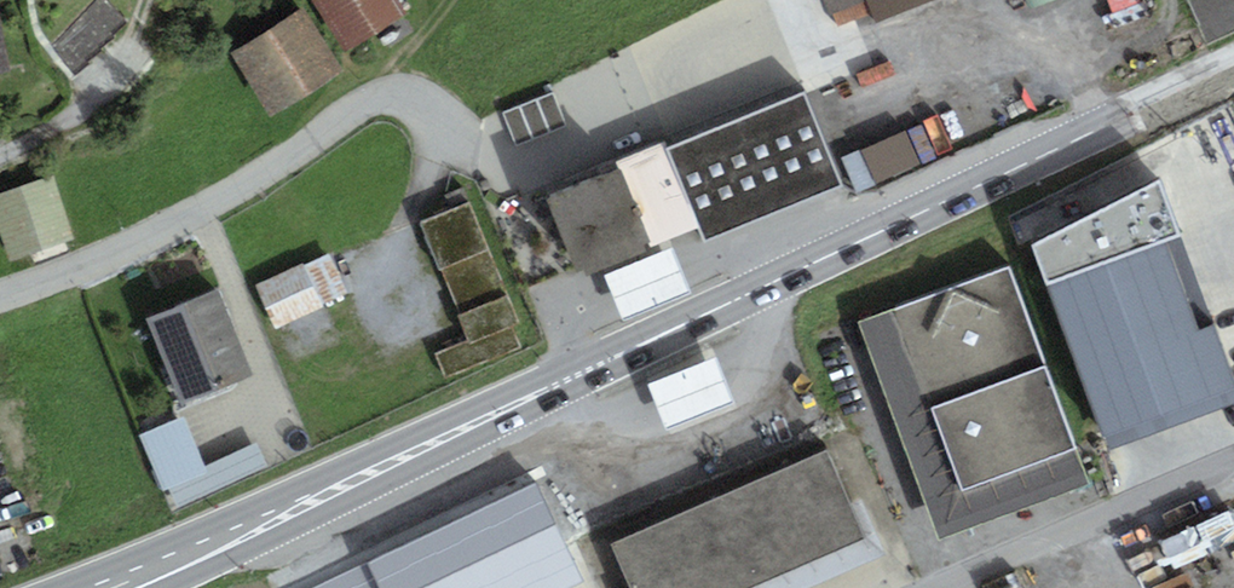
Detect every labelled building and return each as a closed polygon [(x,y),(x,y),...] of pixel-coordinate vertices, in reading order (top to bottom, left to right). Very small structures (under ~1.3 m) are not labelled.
[(348,53),(406,18),(396,0),(315,0),(348,53)] [(870,13),(865,0),(822,0),(829,17),(834,15),(839,25),(870,13)] [(875,24),(933,0),(865,0),(870,13),(875,24)] [(1031,11),(1059,0),(1027,0),(1031,11)] [(233,49),(278,118),(347,74),(302,5),(233,49)] [(10,71),(0,23),(0,73),(10,71)] [(706,243),(842,186),(803,93),(667,151),(663,143),(543,194),(579,279),(699,228),(706,243)] [(503,114),(516,147),(568,127),(555,94),(503,114)] [(858,194),(919,165),(903,132),(842,161),(858,194)] [(10,261),(73,239),(52,178),(0,196),(0,232),(10,261)] [(1032,245),(1109,451),(1233,405),(1233,378),(1158,181),(1032,245)] [(470,204),(418,222),(468,337),(435,354),(447,382),(521,347),(513,326),(521,324),(470,204)] [(604,275),(624,322),(693,293),(672,246),(604,275)] [(332,254),(307,264),(322,303),(347,293),(332,254)] [(257,283),(275,328),(324,310),(322,303),(307,264),(257,283)] [(1010,268),(860,323),(940,542),(1090,487),(1010,268)] [(217,290),(147,320),(184,407),(254,378),(217,290)] [(649,386),(669,433),(736,405),(716,358),(649,386)] [(185,418),(141,436),(164,492),(171,489),(208,474),(205,467),(185,418)] [(257,444),(205,467),(208,474),(171,489),(179,509),(268,467),(257,444)] [(611,543),(630,587),(749,587),(866,537),(851,505),(829,451),(611,543)] [(585,584),(539,486),(369,564),(380,587),(575,587),(585,584)] [(851,505),(866,537),(749,587),(810,587),(886,555),(862,500),(851,505)] [(1164,545),(1179,573),(1233,544),(1233,508),(1164,545)] [(369,564),(319,587),(380,587),(369,564)]
